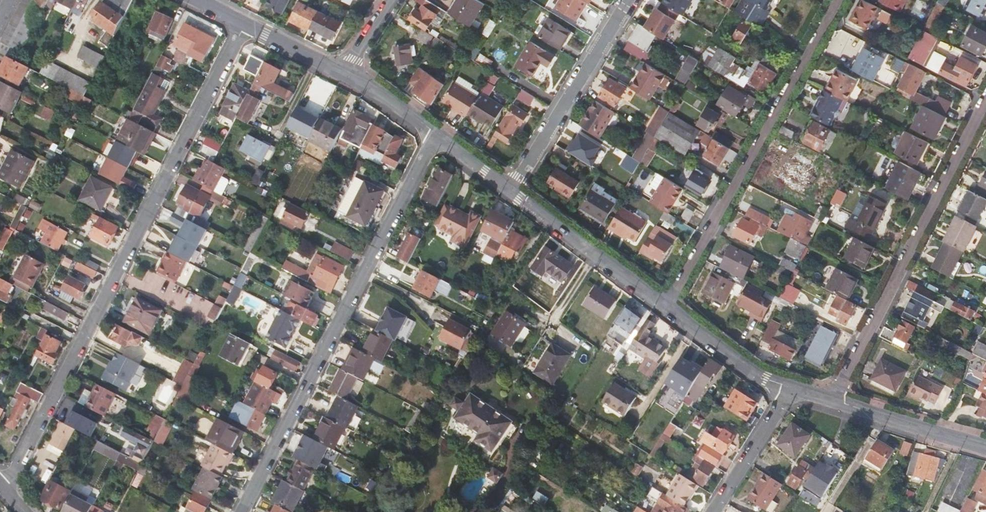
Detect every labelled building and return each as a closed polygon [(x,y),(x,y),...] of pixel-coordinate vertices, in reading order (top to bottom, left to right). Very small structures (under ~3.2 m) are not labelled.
[(30,5),(17,30),(9,26),(0,43),(0,54),(9,58),(18,63),(51,0),(33,0),(30,5)] [(73,10),(74,7),(78,0),(54,0),(73,10)] [(74,7),(82,12),(88,0),(78,0),(74,7)] [(110,48),(134,0),(104,0),(102,4),(93,17),(97,19),(93,24),(106,30),(99,43),(110,48)] [(266,5),(283,14),(290,0),(269,0),(266,5)] [(425,6),(420,13),(417,11),(411,19),(427,30),(438,14),(442,9),(428,0),(415,0),(425,6)] [(469,26),(484,4),(478,0),(460,0),(451,14),(469,26)] [(508,9),(512,12),(519,0),(514,0),(508,9)] [(588,3),(583,0),(562,0),(557,8),(577,21),(588,3)] [(758,26),(767,9),(763,7),(751,0),(744,0),(737,13),(743,17),(758,26)] [(885,0),(883,4),(899,13),(903,6),(904,7),(908,0),(885,0)] [(937,4),(945,8),(950,0),(940,0),(937,4)] [(971,14),(985,21),(985,0),(978,0),(971,14)] [(30,5),(22,1),(9,26),(17,30),(30,5)] [(713,1),(698,25),(704,29),(719,4),(713,1)] [(299,2),(290,20),(309,30),(311,27),(318,12),(299,2)] [(878,9),(864,2),(852,23),(867,31),(878,9)] [(658,35),(665,40),(681,14),(663,3),(659,10),(657,8),(646,28),(658,35)] [(719,4),(704,29),(715,36),(717,32),(723,23),(726,17),(731,10),(720,3),(719,4)] [(937,4),(923,32),(931,36),(945,8),(937,4)] [(508,9),(504,16),(510,20),(514,13),(512,12),(508,9)] [(740,20),(743,17),(737,13),(731,10),(726,17),(731,19),(733,16),(740,20)] [(333,38),(340,23),(318,12),(311,27),(333,38)] [(167,38),(175,22),(158,14),(149,34),(161,40),(163,36),(167,38)] [(483,34),(489,38),(498,24),(491,20),(483,34)] [(561,51),(572,33),(551,20),(546,28),(541,25),(535,35),(561,51)] [(729,44),(737,49),(752,25),(744,20),(729,44)] [(723,23),(717,32),(721,35),(727,27),(723,23)] [(646,28),(641,25),(630,43),(637,48),(633,54),(647,63),(652,55),(647,52),(658,35),(646,28)] [(208,56),(216,42),(186,26),(177,42),(194,52),(196,49),(208,56)] [(982,55),(985,48),(985,34),(973,27),(963,46),(982,55)] [(430,46),(432,44),(434,38),(420,29),(414,37),(430,46)] [(923,32),(908,59),(923,67),(938,40),(931,36),(923,32)] [(561,51),(564,53),(575,35),(572,33),(561,51)] [(441,50),(446,43),(437,38),(432,44),(441,50)] [(637,48),(630,43),(626,50),(633,54),(637,48)] [(517,67),(533,76),(541,64),(549,68),(555,58),(532,44),(517,67)] [(409,70),(414,64),(414,58),(417,58),(415,47),(412,47),(411,45),(395,48),(399,68),(406,67),(409,70)] [(78,59),(99,69),(105,58),(84,47),(78,59)] [(709,67),(744,88),(750,79),(746,75),(737,70),(739,66),(733,62),(736,57),(721,48),(713,62),(709,67)] [(854,72),(874,82),(885,60),(865,50),(854,72)] [(157,67),(165,72),(171,61),(162,56),(157,67)] [(700,62),(709,67),(713,62),(703,56),(700,62)] [(248,63),(243,72),(257,79),(263,65),(264,64),(251,57),(248,63)] [(700,62),(693,57),(686,70),(693,75),(700,62)] [(29,69),(18,63),(9,58),(4,67),(1,65),(0,66),(0,77),(20,87),(29,69)] [(762,65),(774,72),(778,66),(765,59),(762,65)] [(943,65),(938,74),(965,88),(976,67),(960,59),(955,70),(943,65)] [(906,64),(898,60),(894,69),(901,73),(906,64)] [(84,97),(91,84),(46,61),(39,74),(66,88),(84,97)] [(647,63),(632,89),(652,101),(657,92),(660,87),(667,75),(647,63)] [(767,92),(777,74),(774,72),(762,65),(762,64),(751,82),(758,87),(757,88),(760,90),(761,88),(767,92)] [(273,84),(279,73),(263,65),(257,79),(250,93),(236,119),(245,124),(256,101),(254,100),(260,88),(290,104),(294,95),(273,84)] [(737,70),(746,75),(748,71),(739,66),(737,70)] [(924,73),(911,66),(896,93),(924,107),(925,107),(948,119),(954,106),(942,100),(940,105),(929,100),(914,92),(924,73)] [(532,78),(533,76),(517,67),(517,68),(532,78)] [(433,106),(445,87),(420,68),(410,82),(416,87),(413,91),(433,106)] [(826,91),(845,101),(847,102),(858,81),(837,71),(826,91)] [(162,80),(152,75),(129,120),(130,120),(154,133),(161,120),(153,116),(165,92),(157,88),(162,80)] [(331,99),(336,83),(314,75),(306,94),(320,99),(324,91),(329,93),(327,97),(331,99)] [(460,78),(456,85),(445,102),(454,108),(460,112),(459,114),(466,118),(469,115),(479,98),(470,93),(474,87),(460,78)] [(631,88),(620,81),(618,84),(611,80),(600,97),(619,108),(631,88)] [(0,87),(0,110),(11,116),(22,94),(2,83),(0,87)] [(488,83),(481,94),(479,98),(469,115),(479,122),(480,120),(493,127),(504,109),(490,99),(496,89),(488,83)] [(221,112),(235,120),(236,119),(250,93),(235,85),(221,112)] [(717,106),(736,118),(744,105),(750,108),(755,99),(742,91),(741,93),(729,86),(717,106)] [(666,90),(660,87),(657,92),(662,95),(666,90)] [(62,96),(80,105),(84,97),(66,88),(62,96)] [(533,97),(522,91),(518,97),(529,104),(533,97)] [(826,91),(825,91),(811,118),(831,128),(836,119),(838,118),(840,114),(840,110),(845,101),(826,91)] [(877,115),(882,104),(874,100),(868,111),(877,115)] [(615,112),(597,101),(585,120),(584,120),(580,126),(582,126),(599,137),(600,137),(615,112)] [(671,112),(674,114),(676,111),(677,112),(682,104),(677,101),(671,112)] [(41,118),(45,109),(39,106),(28,131),(34,134),(36,129),(38,131),(40,128),(43,130),(47,120),(41,118)] [(529,116),(513,106),(506,116),(508,117),(497,135),(509,142),(520,124),(523,126),(529,116)] [(925,107),(924,107),(912,129),(932,140),(938,130),(941,132),(948,119),(925,107)] [(655,121),(648,133),(656,138),(671,112),(664,108),(656,122),(655,121)] [(710,130),(719,115),(707,108),(698,124),(710,130)] [(287,128),(309,140),(319,120),(297,109),(287,128)] [(369,125),(371,120),(354,110),(340,138),(361,149),(372,126),(369,125)] [(656,138),(686,156),(701,131),(674,114),(671,112),(656,138)] [(145,157),(141,155),(118,143),(72,119),(67,131),(144,169),(150,159),(145,157)] [(157,134),(154,133),(130,120),(118,143),(141,155),(149,140),(153,142),(157,134)] [(330,153),(341,132),(319,120),(309,140),(308,142),(330,153)] [(820,151),(830,132),(816,124),(805,143),(820,151)] [(380,133),(381,131),(372,126),(361,149),(374,155),(376,152),(384,157),(381,162),(395,169),(401,159),(395,156),(402,141),(394,137),(393,140),(380,133)] [(599,137),(582,126),(571,144),(584,151),(592,140),(595,142),(599,137)] [(797,134),(784,126),(779,135),(793,142),(797,134)] [(260,166),(270,147),(242,132),(235,147),(251,155),(248,160),(260,166)] [(729,148),(731,149),(734,143),(716,132),(712,138),(729,148)] [(916,165),(921,155),(927,143),(907,133),(896,154),(916,165)] [(729,148),(712,138),(706,134),(701,143),(710,148),(703,158),(710,163),(712,160),(720,165),(729,148)] [(208,138),(204,146),(219,153),(222,146),(208,138)] [(153,142),(149,140),(141,155),(145,157),(153,142)] [(924,156),(930,145),(927,143),(921,155),(924,156)] [(577,150),(573,155),(585,163),(588,157),(577,150)] [(34,163),(13,152),(0,176),(0,179),(20,189),(34,163)] [(795,165),(806,171),(811,163),(797,155),(792,163),(795,165)] [(123,178),(128,169),(108,159),(100,175),(133,192),(137,185),(123,178)] [(214,192),(226,170),(207,160),(195,182),(214,192)] [(788,163),(778,179),(785,183),(794,167),(788,163)] [(900,163),(886,190),(907,200),(921,174),(900,163)] [(794,167),(785,183),(801,192),(811,174),(806,171),(795,165),(794,167)] [(356,178),(359,172),(351,168),(340,191),(347,195),(335,219),(363,233),(384,192),(356,178)] [(548,183),(571,197),(580,183),(557,169),(548,183)] [(701,194),(709,180),(702,175),(703,173),(696,169),(686,185),(701,194)] [(425,200),(438,207),(454,177),(440,170),(425,200)] [(633,177),(626,188),(631,191),(634,193),(641,181),(633,177)] [(677,203),(685,190),(666,178),(651,203),(665,212),(670,215),(675,208),(673,206),(676,202),(677,203)] [(100,212),(112,189),(91,179),(80,201),(100,212)] [(580,209),(604,223),(617,201),(600,190),(602,188),(595,184),(580,209)] [(177,203),(179,204),(175,214),(196,225),(211,197),(187,185),(177,203)] [(277,202),(280,198),(268,192),(266,196),(277,202)] [(970,192),(959,212),(976,220),(985,202),(985,201),(970,192)] [(873,231),(886,207),(871,200),(859,223),(851,219),(847,226),(868,238),(872,231),(873,231)] [(435,226),(439,228),(446,215),(450,206),(446,204),(435,226)] [(21,205),(9,228),(16,231),(27,208),(21,205)] [(302,229),(309,214),(291,205),(286,214),(284,213),(282,216),(284,218),(283,220),(302,229)] [(460,213),(460,211),(450,206),(446,215),(468,226),(471,219),(475,222),(478,215),(473,212),(470,218),(460,213)] [(16,231),(20,233),(32,211),(27,208),(16,231)] [(247,211),(241,208),(235,219),(241,223),(247,211)] [(621,209),(608,230),(616,234),(617,233),(635,244),(647,225),(621,209)] [(689,222),(694,214),(687,209),(682,217),(689,222)] [(749,209),(745,217),(761,225),(765,227),(769,219),(749,209)] [(672,226),(676,219),(670,215),(665,212),(661,219),(672,226)] [(183,228),(179,237),(198,247),(207,231),(196,225),(175,214),(174,213),(170,221),(183,228)] [(491,213),(481,232),(504,244),(510,232),(514,224),(491,213)] [(118,228),(103,220),(103,219),(92,214),(91,217),(100,221),(91,238),(109,246),(118,228)] [(467,248),(482,217),(478,215),(475,222),(471,219),(468,226),(446,215),(439,228),(454,236),(452,240),(467,248)] [(792,241),(798,244),(809,222),(795,215),(793,219),(786,216),(777,233),(792,241)] [(761,225),(745,217),(734,238),(750,246),(756,235),(761,225)] [(976,228),(956,218),(950,228),(953,229),(945,244),(960,252),(963,253),(976,228)] [(61,245),(64,240),(67,234),(51,225),(52,223),(44,219),(43,223),(50,226),(43,240),(41,239),(39,243),(57,252),(61,245)] [(773,221),(769,219),(765,227),(767,228),(768,229),(773,221)] [(761,225),(756,235),(762,238),(767,228),(765,227),(761,225)] [(950,228),(942,243),(945,244),(953,229),(950,228)] [(3,253),(13,233),(8,230),(0,246),(0,251),(3,253)] [(519,255),(526,241),(510,232),(504,244),(502,247),(496,259),(507,266),(514,253),(519,255)] [(421,239),(411,234),(398,258),(409,264),(421,239)] [(172,248),(169,253),(186,262),(190,264),(198,247),(179,237),(176,236),(172,243),(174,244),(172,248)] [(321,237),(317,245),(350,262),(354,253),(321,237)] [(648,241),(640,255),(646,258),(647,256),(662,265),(672,249),(658,240),(654,245),(648,241)] [(874,250),(854,240),(843,261),(863,270),(874,250)] [(793,257),(800,262),(807,249),(798,244),(792,241),(788,250),(795,253),(793,257)] [(492,242),(485,256),(495,261),(496,259),(502,247),(492,242)] [(945,244),(942,243),(929,268),(947,277),(960,252),(945,244)] [(544,277),(547,272),(551,274),(561,259),(547,249),(533,269),(544,277)] [(733,251),(722,271),(741,280),(751,261),(733,251)] [(167,252),(158,269),(158,270),(177,279),(186,262),(169,253),(167,252)] [(257,256),(251,253),(234,286),(240,290),(257,256)] [(33,287),(45,263),(26,254),(14,277),(33,287)] [(285,261),(281,269),(330,294),(344,267),(318,254),(308,273),(285,261)] [(564,283),(575,268),(561,259),(551,274),(564,283)] [(101,268),(88,261),(85,267),(96,273),(98,273),(101,268)] [(491,274),(497,263),(495,261),(489,273),(491,274)] [(93,280),(96,273),(85,267),(78,263),(75,270),(93,280)] [(786,263),(782,269),(793,275),(797,269),(786,263)] [(177,279),(158,270),(156,273),(175,283),(177,279)] [(722,271),(721,270),(717,276),(713,274),(702,293),(724,305),(735,285),(744,289),(747,283),(741,280),(722,271)] [(414,288),(430,297),(440,279),(423,271),(414,288)] [(836,271),(825,292),(846,302),(857,282),(836,271)] [(82,291),(85,285),(70,277),(63,291),(81,300),(84,293),(82,291)] [(8,305),(13,296),(9,294),(13,286),(0,280),(0,300),(8,305)] [(312,297),(310,296),(312,292),(290,280),(283,295),(307,307),(312,297)] [(231,292),(234,286),(224,281),(221,287),(231,292)] [(937,297),(908,282),(905,289),(916,294),(933,303),(937,297)] [(233,305),(241,290),(240,290),(234,286),(231,292),(226,301),(233,305)] [(617,301),(595,287),(584,305),(606,320),(617,301)] [(762,302),(764,299),(762,297),(763,294),(749,287),(740,304),(753,312),(752,315),(763,321),(770,307),(762,302)] [(485,303),(488,298),(478,293),(476,298),(485,303)] [(780,300),(767,293),(764,299),(780,307),(783,301),(780,300)] [(788,296),(783,293),(780,300),(783,301),(785,302),(788,296)] [(920,329),(933,303),(916,294),(903,320),(905,321),(916,327),(920,329)] [(939,306),(951,312),(968,321),(972,313),(950,302),(951,301),(948,300),(947,301),(943,298),(939,306)] [(149,334),(161,311),(137,299),(126,321),(149,334)] [(837,300),(832,311),(841,315),(839,319),(837,322),(847,327),(856,310),(837,300)] [(782,313),(787,304),(785,302),(783,301),(780,307),(777,311),(782,313)] [(44,302),(41,308),(64,321),(68,314),(44,302)] [(215,303),(208,316),(217,320),(223,308),(215,303)] [(299,307),(292,303),(287,314),(294,317),(299,307)] [(319,317),(299,307),(294,317),(301,321),(316,328),(320,319),(318,318),(319,317)] [(396,341),(399,336),(406,339),(415,321),(404,316),(389,308),(377,331),(392,339),(396,341)] [(293,329),(296,331),(301,321),(294,317),(287,314),(277,309),(274,315),(275,320),(276,321),(267,338),(286,348),(292,339),(289,337),(293,329)] [(614,331),(612,330),(607,337),(623,347),(628,340),(629,340),(642,319),(627,310),(614,331)] [(841,315),(832,311),(830,315),(839,319),(841,315)] [(511,347),(526,325),(508,313),(493,335),(511,347)] [(64,321),(75,326),(78,319),(68,314),(64,321)] [(438,339),(460,351),(471,331),(448,319),(438,339)] [(898,334),(885,328),(879,339),(908,353),(911,346),(908,344),(916,327),(905,321),(898,334)] [(641,333),(640,332),(629,349),(657,367),(668,350),(649,338),(655,329),(647,323),(641,333)] [(143,337),(133,332),(117,324),(109,338),(126,347),(126,345),(129,346),(132,345),(133,343),(136,345),(139,344),(143,337)] [(769,327),(761,342),(773,348),(771,352),(790,362),(795,352),(775,342),(779,332),(769,327)] [(43,328),(37,338),(43,341),(46,336),(48,331),(43,328)] [(819,366),(834,335),(822,328),(806,359),(819,366)] [(381,362),(392,339),(377,331),(375,330),(370,339),(368,338),(361,351),(375,359),(381,362)] [(237,367),(249,344),(231,335),(220,357),(237,367)] [(56,354),(61,343),(46,336),(43,341),(36,355),(54,364),(58,355),(56,354)] [(971,354),(942,340),(938,345),(969,362),(971,354)] [(984,361),(985,357),(985,348),(975,342),(973,347),(971,354),(984,361)] [(569,359),(551,347),(534,375),(552,386),(569,359)] [(375,359),(361,351),(355,348),(343,370),(357,378),(363,381),(375,359)] [(271,360),(295,372),(300,363),(275,351),(271,360)] [(126,392),(139,366),(118,354),(108,372),(106,371),(102,379),(126,392)] [(183,358),(171,382),(173,383),(182,387),(188,376),(194,364),(185,359),(183,358)] [(716,377),(723,366),(712,358),(704,371),(687,397),(670,425),(675,428),(689,407),(692,409),(696,402),(695,402),(713,375),(716,377)] [(687,397),(704,371),(693,364),(692,366),(689,364),(682,360),(666,385),(687,397)] [(871,381),(894,392),(904,373),(881,362),(871,381)] [(251,392),(254,394),(248,407),(264,415),(271,401),(275,403),(279,397),(275,395),(276,393),(270,390),(278,375),(264,367),(260,375),(257,373),(253,381),(256,382),(251,392)] [(357,378),(343,370),(341,370),(330,392),(340,397),(346,400),(357,378)] [(182,387),(177,398),(193,406),(197,399),(189,395),(197,380),(188,376),(182,387)] [(908,393),(918,398),(926,402),(927,401),(934,405),(941,390),(934,386),(934,388),(915,378),(908,393)] [(892,396),(894,392),(871,381),(869,385),(892,396)] [(30,399),(39,404),(44,395),(22,383),(17,392),(30,399)] [(625,417),(637,399),(615,384),(602,402),(625,417)] [(89,400),(83,396),(79,403),(103,415),(105,416),(116,395),(97,385),(89,400)] [(738,390),(726,409),(747,422),(759,402),(738,390)] [(6,426),(14,430),(30,399),(17,392),(14,399),(19,401),(6,426)] [(916,403),(918,398),(908,393),(906,397),(916,403)] [(471,394),(465,404),(464,403),(458,411),(460,411),(455,418),(479,434),(475,440),(492,450),(498,442),(503,433),(512,421),(471,394)] [(981,394),(974,408),(976,409),(972,416),(981,420),(982,418),(985,421),(985,396),(981,394)] [(358,407),(346,400),(340,397),(328,419),(345,428),(347,429),(358,407)] [(455,398),(451,406),(458,411),(464,403),(455,398)] [(238,421),(256,431),(264,415),(248,407),(244,404),(240,411),(242,413),(238,421)] [(426,414),(420,411),(406,431),(412,435),(426,414)] [(109,426),(112,420),(105,416),(103,415),(100,421),(109,426)] [(150,440),(154,442),(158,434),(165,420),(156,416),(147,432),(152,435),(150,440)] [(217,418),(206,441),(213,445),(232,454),(243,432),(217,418)] [(345,428),(328,419),(325,418),(313,440),(328,448),(334,451),(345,428)] [(509,438),(518,425),(512,421),(503,433),(506,435),(509,438)] [(53,446),(65,424),(61,422),(49,444),(53,446)] [(53,446),(65,452),(76,430),(65,424),(53,446)] [(675,428),(670,425),(663,435),(670,439),(676,429),(675,428)] [(795,457),(809,436),(793,425),(779,446),(795,457)] [(406,431),(392,451),(398,456),(412,435),(406,431)] [(709,453),(705,458),(704,460),(716,467),(735,437),(725,431),(723,435),(716,431),(713,437),(707,434),(702,443),(711,449),(709,453)] [(154,442),(150,440),(136,433),(132,441),(138,445),(135,451),(133,450),(129,458),(142,464),(144,462),(149,451),(154,442)] [(501,444),(506,435),(503,433),(498,442),(501,444)] [(160,446),(164,438),(158,434),(154,442),(160,446)] [(320,464),(328,448),(313,440),(312,441),(300,435),(295,444),(301,447),(295,459),(299,460),(315,469),(323,473),(326,467),(320,464)] [(670,439),(663,435),(650,456),(654,458),(664,441),(669,444),(671,440),(670,439)] [(905,440),(901,453),(909,455),(913,442),(905,440)] [(883,469),(894,451),(877,441),(866,459),(883,469)] [(213,445),(201,467),(205,468),(220,476),(232,454),(213,445)] [(925,455),(915,452),(907,470),(933,477),(939,459),(940,454),(926,450),(925,455)] [(151,465),(156,455),(149,451),(144,462),(151,465)] [(120,453),(117,458),(140,470),(142,464),(129,458),(120,453)] [(688,476),(704,486),(716,467),(704,460),(696,455),(692,461),(697,464),(688,476)] [(933,477),(907,470),(906,475),(935,483),(946,460),(939,459),(933,477)] [(315,469),(299,460),(287,483),(304,492),(315,469)] [(804,478),(809,481),(816,470),(806,464),(807,462),(805,460),(801,468),(799,467),(795,474),(792,472),(790,476),(793,478),(788,484),(796,489),(804,478)] [(632,470),(630,468),(628,472),(637,478),(643,468),(636,464),(632,470)] [(816,470),(809,481),(805,488),(823,498),(838,475),(833,472),(827,468),(820,464),(816,470)] [(193,490),(212,500),(223,478),(220,476),(205,468),(193,490)] [(497,482),(503,473),(496,468),(490,478),(497,482)] [(984,473),(975,491),(978,492),(974,499),(985,505),(985,474),(984,473)] [(766,511),(782,486),(764,474),(759,483),(761,484),(750,501),(766,511)] [(698,486),(681,475),(667,497),(684,507),(698,486)] [(372,480),(366,488),(373,493),(378,485),(372,480)] [(40,482),(36,490),(43,494),(48,486),(40,482)] [(60,511),(69,492),(50,482),(41,500),(60,511)] [(759,483),(748,500),(750,501),(761,484),(759,483)] [(285,484),(274,504),(277,505),(290,511),(292,511),(302,492),(285,484)] [(964,504),(970,489),(965,487),(958,502),(964,504)] [(185,511),(204,511),(210,501),(194,493),(185,511)] [(90,511),(93,505),(72,494),(62,511),(89,511),(90,511)] [(667,497),(663,494),(658,503),(652,511),(685,511),(687,509),(684,507),(667,497)] [(962,511),(973,511),(977,505),(968,500),(962,511)]
